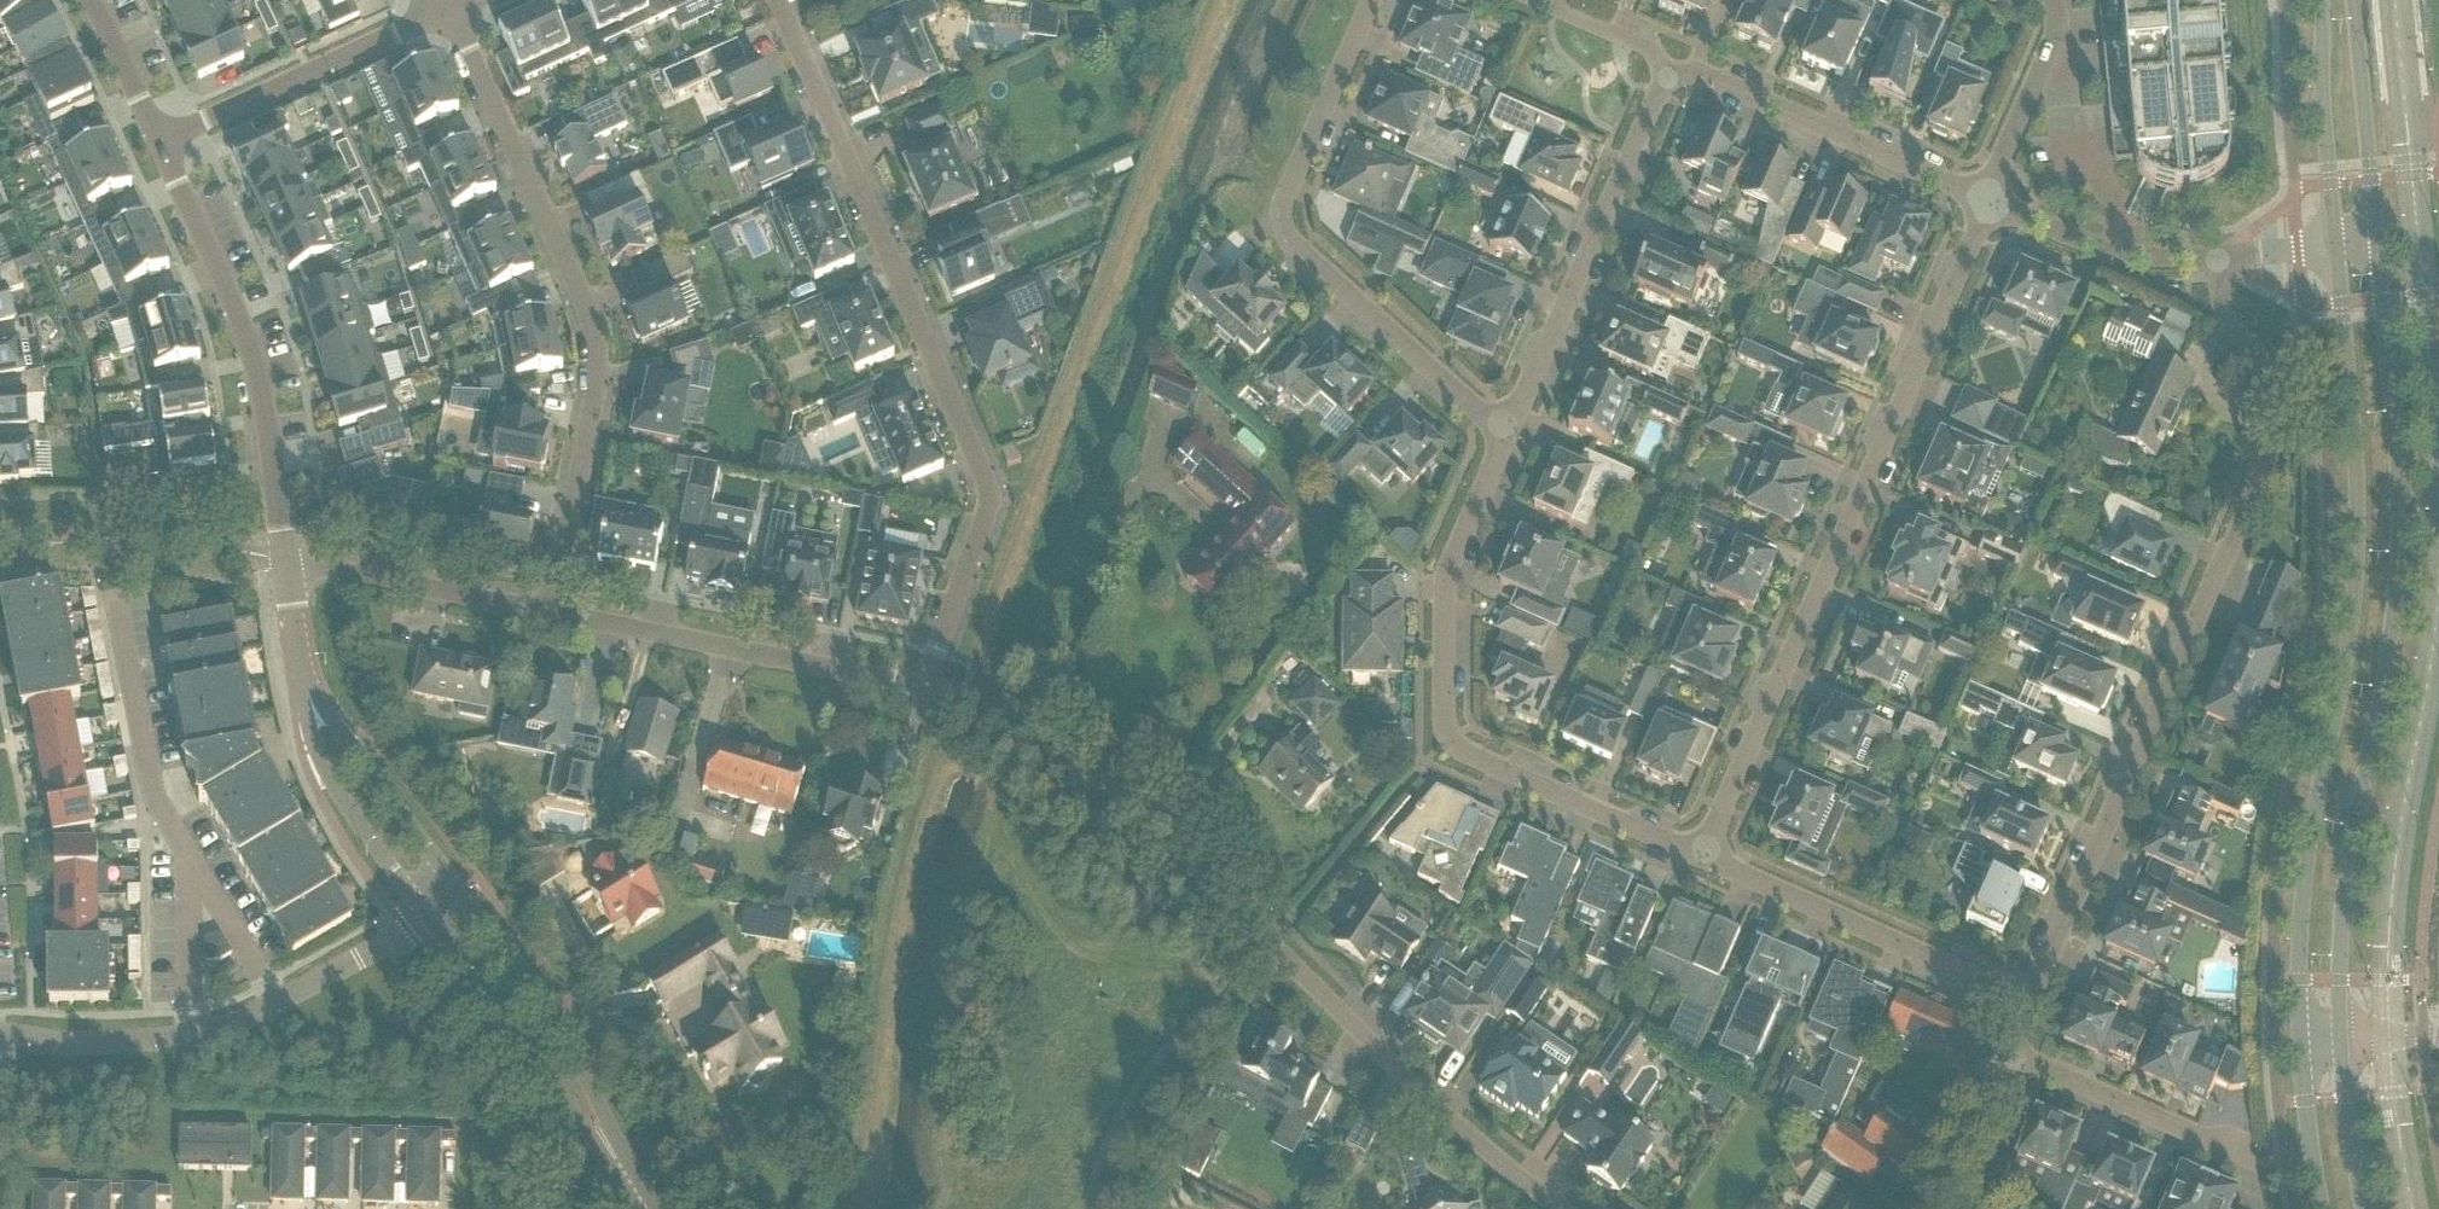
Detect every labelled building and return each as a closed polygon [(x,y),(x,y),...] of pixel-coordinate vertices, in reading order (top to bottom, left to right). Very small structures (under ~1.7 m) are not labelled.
[(0,1),(0,26),(3,29),(42,2),(41,1),(40,0),(1,0),(0,1)] [(227,7),(224,0),(179,0),(166,6),(166,7),(167,7),(178,29),(227,7)] [(352,2),(356,0),(316,0),(330,30),(359,16),(352,2)] [(628,34),(612,0),(581,0),(589,16),(575,23),(588,52),(594,65),(610,58),(604,45),(628,34)] [(660,0),(612,0),(628,34),(667,16),(660,0)] [(667,16),(701,0),(660,0),(667,16)] [(932,0),(914,0),(891,10),(898,25),(884,31),(887,37),(858,50),(865,68),(862,69),(870,87),(873,85),(881,103),(925,84),(904,35),(920,28),(919,25),(939,17),(932,0)] [(1105,8),(1109,7),(1111,15),(1135,18),(1136,18),(1131,0),(1103,0),(1105,8)] [(1470,20),(1426,0),(1421,0),(1414,15),(1411,14),(1405,28),(1408,30),(1400,47),(1444,67),(1437,83),(1470,98),(1485,63),(1460,52),(1466,38),(1463,37),(1470,20)] [(1659,4),(1683,15),(1684,13),(1686,8),(1701,15),(1702,13),(1707,0),(1661,0),(1660,3),(1659,3),(1659,4)] [(1736,30),(1740,32),(1738,36),(1751,41),(1752,37),(1759,40),(1757,44),(1770,50),(1771,46),(1775,47),(1795,1),(1808,7),(1804,16),(1806,17),(1813,0),(1750,0),(1736,30)] [(1870,13),(1841,0),(1819,0),(1814,11),(1822,15),(1803,59),(1842,77),(1870,13)] [(1912,8),(1894,0),(1892,0),(1875,39),(1893,47),(1873,91),(1904,105),(1914,55),(1924,60),(1940,25),(1910,12),(1912,8)] [(2012,12),(2011,0),(1985,0),(2012,12)] [(2113,156),(2114,157),(2114,158),(2115,159),(2117,160),(2118,160),(2134,159),(2136,163),(2137,166),(2139,169),(2141,172),(2143,174),(2145,177),(2148,179),(2153,183),(2156,185),(2158,186),(2164,188),(2169,190),(2174,191),(2181,191),(2187,190),(2194,189),(2198,187),(2203,185),(2209,182),(2214,177),(2216,175),(2219,171),(2221,168),(2223,165),(2224,162),(2226,158),(2227,154),(2228,149),(2217,36),(2223,35),(2224,35),(2226,34),(2226,33),(2227,32),(2227,30),(2224,0),(2098,0),(2113,156)] [(56,26),(43,4),(42,2),(3,29),(14,50),(57,26),(56,26)] [(271,15),(265,2),(256,6),(262,19),(271,15)] [(588,52),(575,23),(561,29),(549,5),(524,16),(549,70),(588,52)] [(238,30),(227,7),(178,29),(188,52),(187,53),(187,54),(238,30)] [(277,29),(271,15),(262,19),(268,33),(277,29)] [(529,91),(525,81),(549,70),(524,17),(498,28),(509,53),(496,59),(514,99),(529,91)] [(56,28),(58,27),(57,26),(14,50),(27,72),(70,52),(56,28)] [(300,27),(287,33),(293,46),(306,40),(300,27)] [(243,58),(232,34),(239,31),(238,30),(187,54),(199,78),(243,58)] [(737,42),(662,76),(673,98),(707,83),(719,110),(734,104),(736,108),(770,92),(761,71),(756,59),(747,63),(737,42)] [(1959,62),(1963,52),(1947,44),(1933,75),(1948,82),(1929,126),(1934,128),(1932,132),(1946,138),(1948,134),(1962,141),(1970,123),(1974,125),(1980,111),(1976,109),(1983,94),(1966,86),(1973,69),(1959,62)] [(81,77),(70,54),(70,52),(27,72),(38,97),(38,98),(83,77),(81,77)] [(393,110),(447,85),(435,60),(410,71),(404,56),(374,70),(393,110)] [(82,79),(83,78),(83,77),(38,98),(38,97),(24,104),(44,147),(47,145),(77,132),(83,129),(76,113),(94,105),(82,79)] [(1419,117),(1428,95),(1386,77),(1367,119),(1411,139),(1405,153),(1458,177),(1463,164),(1469,151),(1473,141),(1457,134),(1451,137),(1447,145),(1432,139),(1436,130),(1434,124),(1419,117)] [(338,107),(351,101),(343,83),(330,90),(338,107)] [(434,122),(458,111),(447,85),(393,110),(412,151),(441,137),(434,122)] [(574,187),(606,173),(603,165),(604,165),(597,149),(596,150),(592,142),(626,126),(613,98),(561,121),(569,137),(554,144),(558,151),(555,153),(562,169),(565,167),(574,187)] [(1558,143),(1565,127),(1500,98),(1489,122),(1533,142),(1519,172),(1567,193),(1570,186),(1572,185),(1577,174),(1576,172),(1579,164),(1571,161),(1576,151),(1558,143)] [(912,185),(913,187),(919,200),(920,199),(928,217),(928,218),(929,220),(931,219),(931,218),(971,201),(972,201),(974,200),(973,198),(972,196),(978,194),(969,174),(963,177),(950,147),(951,147),(950,144),(948,145),(948,146),(944,147),(939,135),(951,129),(942,108),(906,124),(915,145),(917,144),(922,157),(907,164),(907,163),(905,164),(906,166),(914,184),(912,185)] [(244,177),(295,154),(285,131),(288,129),(281,112),(252,125),(259,140),(233,153),(244,177)] [(341,132),(335,118),(325,123),(331,137),(341,132)] [(750,119),(714,134),(730,172),(751,163),(762,190),(791,178),(789,175),(811,165),(809,159),(813,158),(804,136),(800,138),(796,128),(784,133),(781,128),(758,138),(750,119)] [(1726,134),(1729,128),(1713,120),(1711,125),(1702,121),(1682,165),(1705,175),(1696,197),(1722,208),(1744,158),(1731,152),(1736,139),(1726,134)] [(120,161),(108,136),(84,147),(77,132),(47,145),(66,186),(120,161)] [(484,166),(472,141),(448,152),(441,137),(412,151),(401,156),(408,172),(419,167),(430,191),(484,166)] [(353,156),(346,142),(336,146),(343,161),(353,156)] [(1366,151),(1366,152),(1355,147),(1344,171),(1342,170),(1342,171),(1344,172),(1333,196),(1376,215),(1376,216),(1377,217),(1393,181),(1402,184),(1408,171),(1399,167),(1371,154),(1371,153),(1366,151)] [(1469,151),(1463,164),(1476,169),(1480,161),(1477,154),(1469,151)] [(1770,154),(1769,156),(1762,153),(1743,196),(1768,206),(1755,261),(1771,268),(1784,239),(1784,229),(1802,188),(1788,182),(1795,167),(1788,164),(1789,162),(1781,155),(1770,154)] [(306,177),(295,154),(244,177),(245,178),(246,178),(256,200),(298,181),(306,177)] [(359,170),(353,156),(343,161),(349,175),(359,170)] [(131,187),(120,161),(66,186),(85,226),(114,213),(107,198),(131,187)] [(1492,198),(1500,180),(1476,169),(1463,164),(1458,177),(1455,182),(1492,198)] [(471,203),(496,192),(484,166),(430,191),(449,232),(478,218),(471,203)] [(359,170),(349,175),(353,184),(364,180),(359,170)] [(586,222),(595,242),(600,253),(605,250),(612,266),(645,251),(638,236),(651,230),(636,196),(647,191),(639,174),(612,186),(622,206),(586,222)] [(309,204),(298,181),(256,200),(267,224),(321,199),(309,204)] [(1845,185),(1843,189),(1830,183),(1823,200),(1809,194),(1789,239),(1816,251),(1824,233),(1847,243),(1866,199),(1861,197),(1863,192),(1845,185)] [(374,203),(368,189),(358,194),(364,208),(374,203)] [(775,192),(765,197),(769,206),(779,201),(775,192)] [(854,263),(827,201),(804,211),(797,195),(766,209),(776,233),(792,227),(815,279),(854,263)] [(320,228),(332,223),(321,199),(267,224),(278,248),(320,228)] [(1530,264),(1549,220),(1509,202),(1489,246),(1530,264)] [(381,218),(374,203),(364,208),(371,222),(381,218)] [(1906,268),(1927,220),(1893,205),(1885,223),(1874,218),(1852,268),(1874,278),(1883,258),(1906,268)] [(954,241),(938,248),(944,262),(938,264),(942,272),(952,296),(993,278),(985,258),(990,256),(983,240),(1010,229),(1000,206),(949,228),(954,241)] [(157,242),(145,217),(121,228),(114,213),(85,226),(103,267),(157,242)] [(1709,239),(1715,223),(1701,217),(1694,232),(1709,239)] [(521,248),(509,222),(485,233),(478,218),(449,232),(467,272),(521,248)] [(1423,256),(1430,239),(1395,223),(1388,239),(1387,241),(1388,241),(1405,249),(1423,256)] [(721,256),(737,249),(727,225),(710,233),(721,256)] [(1387,241),(1388,239),(1355,225),(1347,243),(1380,258),(1388,241),(1387,241)] [(413,227),(396,234),(402,245),(404,252),(419,245),(413,227)] [(339,270),(320,228),(278,248),(289,272),(299,268),(305,282),(307,281),(339,270)] [(56,240),(46,244),(51,256),(61,251),(56,240)] [(1392,280),(1405,249),(1388,241),(1380,258),(1374,272),(1392,280)] [(169,268),(157,242),(103,267),(114,291),(121,307),(151,294),(144,279),(169,268)] [(1728,275),(1736,257),(1705,244),(1697,261),(1698,262),(1696,266),(1649,246),(1633,282),(1652,290),(1650,294),(1668,302),(1670,298),(1691,308),(1707,271),(1706,270),(1708,266),(1728,275)] [(419,245),(404,252),(409,271),(426,264),(419,245)] [(1472,277),(1478,263),(1436,245),(1422,277),(1446,288),(1451,277),(1471,286),(1449,336),(1490,354),(1508,315),(1503,313),(1511,294),(1472,277)] [(509,284),(533,273),(521,248),(467,272),(478,296),(465,302),(473,319),(486,313),(515,299),(509,284)] [(642,342),(687,321),(670,283),(692,272),(683,252),(644,270),(652,290),(623,303),(632,320),(628,322),(637,339),(640,338),(642,342)] [(34,255),(15,263),(18,272),(39,267),(34,255)] [(1238,271),(1228,282),(1202,259),(1202,260),(1187,293),(1220,324),(1227,316),(1245,332),(1238,340),(1255,355),(1270,338),(1265,334),(1285,312),(1269,298),(1271,296),(1257,283),(1254,285),(1238,271)] [(23,288),(18,272),(15,263),(0,270),(0,326),(32,317),(32,316),(14,321),(5,293),(23,288)] [(2024,267),(2022,266),(2013,284),(2010,283),(2003,297),(2007,299),(2004,304),(2009,307),(2007,312),(1993,306),(1984,325),(2013,339),(2025,314),(2056,329),(2074,291),(2071,290),(2055,282),(2041,275),(2024,267)] [(362,309),(354,284),(346,286),(341,269),(339,270),(307,281),(312,296),(302,299),(310,325),(366,308),(366,307),(362,309)] [(1876,312),(1884,295),(1844,277),(1835,296),(1846,301),(1846,300),(1876,312)] [(1052,315),(1037,281),(974,308),(982,325),(971,330),(977,343),(970,346),(974,354),(970,356),(978,374),(981,372),(985,381),(996,376),(1002,389),(1040,373),(1021,329),(1052,315)] [(1846,301),(1835,296),(1807,284),(1794,313),(1817,323),(1814,331),(1823,335),(1814,355),(1818,356),(1817,359),(1832,366),(1833,363),(1862,375),(1869,358),(1874,358),(1879,346),(1876,343),(1878,337),(1838,319),(1846,301)] [(855,372),(893,355),(885,335),(878,317),(877,318),(868,297),(853,304),(846,289),(793,312),(801,329),(816,322),(824,342),(839,335),(855,372)] [(158,312),(151,294),(121,307),(106,314),(111,328),(128,323),(135,348),(192,331),(184,305),(158,312)] [(403,313),(414,310),(409,295),(399,298),(403,313)] [(557,340),(551,313),(524,318),(515,299),(486,313),(492,326),(493,326),(499,352),(557,340)] [(374,333),(366,308),(310,325),(317,350),(370,334),(374,333)] [(2146,361),(2160,331),(2116,310),(2102,341),(2116,347),(2118,343),(2134,350),(2132,355),(2146,361)] [(37,342),(32,317),(0,326),(0,379),(43,372),(43,371),(24,374),(19,345),(37,342)] [(1646,325),(1644,330),(1617,318),(1615,323),(1612,321),(1605,335),(1609,337),(1602,354),(1650,375),(1658,357),(1683,368),(1685,363),(1696,368),(1710,337),(1672,321),(1667,334),(1646,325)] [(424,345),(420,330),(409,333),(414,348),(424,345)] [(747,330),(730,338),(738,356),(755,348),(747,330)] [(200,358),(192,331),(135,348),(142,371),(146,391),(178,386),(174,366),(200,358)] [(377,358),(370,334),(317,350),(325,375),(382,358),(381,357),(377,358)] [(535,373),(562,368),(557,340),(499,352),(504,378),(503,378),(502,393),(531,394),(535,394),(539,393),(535,373)] [(676,369),(677,369),(674,383),(649,379),(642,411),(637,410),(632,434),(677,443),(688,388),(691,388),(696,363),(704,360),(698,344),(671,353),(676,369)] [(429,360),(424,345),(414,348),(418,363),(429,360)] [(1331,350),(1318,364),(1300,348),(1271,380),(1285,393),(1287,391),(1304,407),(1318,392),(1345,417),(1372,387),(1331,350)] [(1797,382),(1803,368),(1774,356),(1768,371),(1780,376),(1775,387),(1787,392),(1784,399),(1787,401),(1778,421),(1826,442),(1828,439),(1833,441),(1841,424),(1836,421),(1844,403),(1797,382)] [(389,383),(382,358),(325,375),(332,399),(331,399),(331,401),(389,383)] [(2175,412),(2191,377),(2155,360),(2144,382),(2117,439),(2093,427),(2092,432),(2091,437),(2092,442),(2093,447),(2095,452),(2098,456),(2102,459),(2106,462),(2108,463),(2127,470),(2136,449),(2154,457),(2160,445),(2162,446),(2163,442),(2161,441),(2165,434),(2172,437),(2182,416),(2175,412)] [(1197,386),(1170,375),(1158,371),(1149,396),(1187,410),(1197,386)] [(44,397),(43,372),(0,379),(0,430),(38,428),(38,427),(28,428),(26,398),(44,397)] [(503,378),(480,384),(482,393),(502,393),(503,378)] [(1626,407),(1630,398),(1590,380),(1583,397),(1581,396),(1574,412),(1576,412),(1568,429),(1608,446),(1610,441),(1616,444),(1631,410),(1626,407)] [(402,425),(389,383),(331,401),(339,426),(366,418),(371,434),(402,425)] [(873,387),(826,407),(834,425),(868,410),(873,420),(875,419),(889,450),(874,457),(882,477),(897,470),(902,482),(903,484),(905,483),(940,468),(943,467),(942,465),(941,465),(932,444),(932,443),(931,441),(924,427),(925,426),(924,424),(923,424),(914,403),(913,400),(911,401),(911,402),(887,412),(883,404),(882,401),(882,402),(876,388),(875,385),(873,386),(873,387)] [(210,418),(205,389),(147,398),(151,426),(124,430),(127,448),(154,444),(154,443),(186,439),(186,438),(183,422),(210,418)] [(1987,421),(1995,404),(1966,390),(1952,419),(1981,432),(1980,434),(2013,449),(2017,451),(2023,436),(2022,435),(2021,436),(1987,421)] [(1706,416),(1688,408),(1649,391),(1641,409),(1681,426),(1685,416),(1702,424),(1706,416)] [(454,392),(452,407),(489,414),(487,421),(484,437),(497,439),(492,461),(539,470),(541,464),(545,465),(549,444),(545,444),(548,425),(535,423),(525,421),(530,398),(530,394),(502,393),(482,393),(454,392)] [(1739,443),(1748,424),(1710,407),(1706,416),(1702,424),(1701,426),(1739,443)] [(1423,433),(1420,437),(1401,421),(1387,436),(1384,433),(1369,449),(1356,438),(1327,469),(1342,482),(1358,464),(1381,485),(1395,470),(1412,485),(1443,451),(1423,433)] [(371,434),(376,452),(408,443),(402,425),(371,434)] [(39,446),(38,428),(0,430),(0,484),(18,483),(18,478),(35,477),(33,446),(39,446)] [(1262,497),(1265,494),(1197,433),(1172,461),(1238,521),(1186,579),(1218,609),(1293,525),(1262,497)] [(1941,435),(1917,488),(1962,507),(1959,513),(1980,523),(1989,503),(2001,477),(2013,449),(1980,434),(1978,434),(1972,448),(1941,435)] [(216,463),(212,435),(186,438),(186,439),(154,443),(154,444),(161,488),(192,484),(190,467),(216,463)] [(785,449),(779,477),(818,485),(798,440),(786,445),(785,449)] [(762,445),(761,472),(780,472),(781,445),(762,445)] [(1795,489),(1804,469),(1752,446),(1744,465),(1762,473),(1747,507),(1750,509),(1751,515),(1762,519),(1768,516),(1789,526),(1793,518),(1799,517),(1804,506),(1801,501),(1804,493),(1795,489)] [(347,471),(338,473),(346,501),(349,500),(352,512),(359,513),(358,518),(404,527),(405,522),(420,525),(427,487),(409,483),(407,498),(377,492),(375,486),(385,483),(385,481),(379,461),(366,465),(363,456),(344,461),(347,471)] [(1604,460),(1598,474),(1556,456),(1548,475),(1547,475),(1542,487),(1543,487),(1534,506),(1571,523),(1582,498),(1596,504),(1607,480),(1625,488),(1632,473),(1604,460)] [(678,458),(675,472),(690,475),(692,461),(678,458)] [(690,475),(676,547),(677,547),(677,546),(676,546),(678,539),(694,542),(686,579),(706,583),(705,587),(715,589),(738,593),(739,589),(740,590),(751,535),(708,526),(711,507),(719,466),(692,461),(690,475)] [(466,470),(463,484),(479,487),(482,474),(466,470)] [(2082,499),(2089,483),(2065,473),(2058,488),(2082,499)] [(904,486),(910,500),(931,492),(925,478),(904,486)] [(492,544),(491,550),(509,553),(510,548),(528,551),(534,521),(510,516),(514,500),(486,494),(483,511),(477,541),(492,544)] [(2153,538),(2162,519),(2110,494),(2103,509),(2117,548),(2111,561),(2154,582),(2171,546),(2153,538)] [(617,569),(633,572),(634,566),(655,570),(663,527),(609,517),(611,502),(595,499),(588,535),(602,537),(598,559),(618,563),(617,569)] [(876,536),(883,503),(864,499),(857,533),(876,536)] [(1730,540),(1737,524),(1701,508),(1694,525),(1711,533),(1706,544),(1717,548),(1712,559),(1721,563),(1710,587),(1717,591),(1715,594),(1752,610),(1760,591),(1761,591),(1767,578),(1766,578),(1774,559),(1730,540)] [(789,550),(792,536),(793,536),(795,530),(794,529),(796,518),(772,513),(761,571),(778,574),(774,593),(790,596),(789,603),(809,607),(810,600),(826,603),(835,558),(789,550)] [(1963,561),(1969,547),(1919,524),(1913,538),(1907,535),(1904,542),(1899,540),(1892,556),(1897,558),(1886,582),(1890,583),(1887,588),(1905,596),(1908,591),(1928,600),(1925,605),(1940,612),(1947,597),(1933,591),(1949,555),(1963,561)] [(2018,571),(2026,551),(1986,533),(1977,553),(2018,571)] [(1550,580),(1562,552),(1521,534),(1513,552),(1512,551),(1506,565),(1507,565),(1499,583),(1523,593),(1515,611),(1557,630),(1568,604),(1557,599),(1562,589),(1560,584),(1550,580)] [(856,617),(858,617),(859,617),(905,626),(907,627),(908,624),(907,624),(920,558),(921,558),(921,555),(919,555),(872,546),(873,546),(870,545),(869,548),(870,548),(857,614),(856,614),(856,617)] [(2099,591),(2105,576),(2061,557),(2052,576),(2063,581),(2076,613),(2071,624),(2126,648),(2133,634),(2137,625),(2136,625),(2143,611),(2099,591)] [(2257,598),(2245,626),(2246,627),(2275,639),(2287,610),(2297,615),(2301,579),(2296,577),(2273,567),(2271,566),(2257,598)] [(1392,603),(1392,577),(1352,577),(1352,603),(1344,603),(1343,673),(1387,673),(1387,674),(1391,674),(1401,674),(1401,604),(1392,603)] [(65,616),(60,589),(60,588),(2,599),(7,626),(65,616)] [(95,599),(94,591),(81,590),(83,601),(95,599)] [(1696,619),(1702,604),(1672,590),(1665,607),(1677,612),(1661,649),(1675,656),(1670,666),(1690,675),(1691,671),(1720,684),(1732,655),(1727,653),(1734,636),(1696,619)] [(2013,595),(2009,599),(2009,605),(2013,609),(2019,609),(2023,605),(2023,599),(2019,595),(2013,595)] [(85,609),(97,607),(95,599),(83,601),(85,609)] [(87,623),(99,620),(98,612),(86,615),(87,623)] [(1538,648),(1546,630),(1506,612),(1498,630),(1502,632),(1490,660),(1502,665),(1495,682),(1501,684),(1495,697),(1519,708),(1515,717),(1535,726),(1553,686),(1513,668),(1525,642),(1538,648)] [(2010,613),(2003,630),(2021,639),(2029,621),(2010,613)] [(228,637),(234,636),(230,614),(164,627),(189,763),(185,767),(201,781),(199,803),(204,803),(292,952),(351,917),(340,899),(334,902),(320,878),(325,875),(304,839),(299,842),(284,818),(290,815),(279,796),(276,798),(258,768),(252,754),(246,719),(250,719),(246,697),(239,699),(234,671),(241,670),(237,649),(230,650),(228,637)] [(12,653),(70,642),(65,616),(7,626),(12,653)] [(89,631),(101,628),(99,620),(87,623),(89,631)] [(2069,658),(2076,642),(2029,621),(2021,639),(2018,645),(2054,664),(2042,692),(2077,708),(2079,705),(2098,713),(2100,708),(2103,710),(2113,686),(2110,685),(2112,680),(2093,672),(2094,669),(2069,658)] [(2246,627),(2245,626),(2205,719),(2244,735),(2265,685),(2279,692),(2285,660),(2269,653),(2275,639),(2246,627)] [(90,639),(102,636),(101,628),(89,631),(90,639)] [(1918,682),(1934,647),(1892,628),(1888,636),(1876,631),(1873,636),(1860,630),(1851,650),(1864,656),(1855,677),(1888,691),(1896,672),(1918,682)] [(1975,667),(1983,648),(1946,632),(1938,650),(1975,667)] [(92,647),(104,644),(102,636),(90,639),(92,647)] [(17,680),(75,669),(70,642),(12,653),(17,680)] [(93,655),(105,652),(104,644),(92,647),(93,655)] [(95,663),(107,660),(105,652),(93,655),(95,663)] [(485,720),(495,667),(421,652),(413,694),(461,704),(459,714),(485,720)] [(97,676),(109,673),(108,665),(96,668),(97,676)] [(22,707),(30,706),(69,698),(80,696),(75,669),(17,680),(22,707)] [(1643,720),(1662,676),(1648,670),(1630,711),(1618,706),(1611,721),(1577,706),(1563,738),(1610,759),(1624,727),(1623,726),(1629,714),(1643,720)] [(99,684),(111,682),(109,673),(97,676),(99,684)] [(571,709),(576,684),(534,676),(529,701),(522,700),(518,722),(517,725),(529,727),(528,733),(541,736),(539,746),(569,751),(576,711),(571,709)] [(1338,705),(1314,681),(1292,704),(1316,728),(1338,705)] [(100,692),(112,690),(111,682),(99,684),(100,692)] [(1969,684),(1959,707),(1978,715),(1980,711),(1998,719),(1996,723),(2016,732),(2011,743),(2022,748),(2014,766),(2030,774),(2028,779),(2044,786),(2046,781),(2064,789),(2077,761),(2059,753),(2063,744),(2036,732),(2042,717),(2006,700),(1988,693),(1969,684)] [(2010,702),(2022,697),(2017,685),(2005,690),(2010,702)] [(102,700),(114,698),(112,690),(100,692),(102,700)] [(34,731),(74,724),(69,698),(30,706),(34,731)] [(1883,747),(1892,727),(1834,702),(1827,718),(1822,715),(1819,721),(1814,722),(1808,734),(1811,739),(1809,745),(1831,755),(1829,760),(1849,769),(1861,737),(1883,747)] [(661,765),(676,714),(642,703),(626,754),(661,765)] [(105,717),(117,715),(115,707),(104,709),(105,717)] [(107,726),(119,723),(117,715),(105,717),(107,726)] [(1938,752),(1946,733),(1907,715),(1898,735),(1938,752)] [(1700,770),(1717,734),(1682,718),(1676,730),(1658,722),(1638,768),(1651,773),(1650,776),(1663,782),(1664,779),(1677,784),(1686,764),(1700,770)] [(501,719),(496,746),(513,749),(517,725),(518,722),(501,719)] [(39,756),(79,749),(74,724),(34,731),(39,756)] [(1304,809),(1332,782),(1313,763),(1323,753),(1300,731),(1260,772),(1273,785),(1276,781),(1304,809)] [(432,733),(423,735),(426,751),(443,748),(441,739),(432,733)] [(804,770),(761,756),(717,743),(702,789),(790,816),(804,770)] [(44,781),(84,774),(79,749),(39,756),(44,781)] [(115,769),(127,766),(125,758),(113,761),(115,769)] [(589,806),(597,766),(564,759),(556,799),(589,806)] [(116,777),(128,775),(127,766),(115,769),(116,777)] [(627,805),(635,777),(605,768),(597,793),(612,798),(611,801),(627,805)] [(2003,784),(1986,776),(1966,768),(1958,785),(1982,796),(1976,810),(1989,816),(1980,837),(2033,860),(2048,825),(2029,817),(2029,816),(2014,809),(2014,810),(1995,802),(2003,784)] [(48,807),(88,799),(84,774),(44,781),(48,807)] [(1808,850),(1832,796),(1794,779),(1785,799),(1781,797),(1774,813),(1778,815),(1770,835),(1791,844),(1784,862),(1825,880),(1831,866),(1815,859),(1818,854),(1808,850)] [(847,793),(834,789),(825,819),(832,821),(827,837),(833,849),(845,853),(857,847),(862,830),(871,833),(880,803),(877,802),(880,793),(850,784),(847,793)] [(1880,823),(1889,803),(1848,785),(1839,806),(1880,823)] [(2238,818),(2245,800),(2214,786),(2206,802),(2183,792),(2182,793),(2184,794),(2167,832),(2158,829),(2144,859),(2193,881),(2207,850),(2193,844),(2210,806),(2238,818)] [(1469,812),(1473,804),(1437,787),(1416,812),(1417,812),(1403,829),(1402,828),(1389,843),(1414,854),(1420,840),(1431,845),(1417,877),(1442,887),(1439,894),(1459,907),(1464,896),(1460,894),(1479,852),(1483,854),(1496,824),(1469,812)] [(95,826),(94,826),(89,799),(88,799),(48,807),(47,807),(53,834),(95,826)] [(124,820),(136,818),(135,809),(123,812),(124,820)] [(1548,844),(1549,840),(1521,828),(1511,849),(1507,847),(1497,869),(1499,870),(1499,869),(1528,882),(1510,920),(1523,926),(1516,943),(1518,944),(1515,951),(1532,962),(1535,964),(1579,863),(1564,856),(1566,852),(1548,844)] [(1914,830),(1909,841),(1928,850),(1933,839),(1914,830)] [(803,838),(781,913),(792,915),(812,918),(822,886),(810,882),(821,843),(803,838)] [(97,870),(97,843),(97,842),(54,843),(54,871),(55,871),(96,870),(97,870)] [(128,852),(140,852),(140,843),(128,843),(128,852)] [(1985,867),(1989,857),(1968,848),(1952,874),(1962,886),(1974,898),(1973,905),(1966,921),(1971,923),(1970,927),(1984,929),(2002,937),(2023,888),(1994,875),(1995,872),(1985,867)] [(637,860),(621,870),(613,858),(597,868),(605,880),(591,889),(598,900),(595,902),(602,914),(605,912),(610,920),(624,911),(634,927),(663,909),(657,899),(660,897),(637,860)] [(688,874),(686,879),(718,890),(724,873),(692,862),(688,874)] [(1629,888),(1632,880),(1595,863),(1577,905),(1604,917),(1585,959),(1625,976),(1631,963),(1658,901),(1629,888)] [(56,893),(96,893),(96,870),(55,871),(56,893)] [(128,895),(140,895),(140,887),(128,887),(128,895)] [(2133,889),(2131,888),(2124,904),(2126,905),(2126,904),(2134,907),(2128,921),(2119,917),(2105,948),(2154,969),(2167,938),(2166,938),(2178,910),(2133,889)] [(56,920),(97,920),(96,893),(56,893),(56,920)] [(128,903),(140,903),(140,895),(128,895),(128,903)] [(2191,897),(2184,912),(2223,929),(2220,936),(2244,947),(2244,919),(2192,896),(2191,897)] [(1390,923),(1394,917),(1365,897),(1354,913),(1349,910),(1341,923),(1345,927),(1335,943),(1364,962),(1370,952),(1399,971),(1419,942),(1390,923)] [(1681,903),(1677,904),(1673,903),(1660,931),(1660,930),(1657,936),(1658,936),(1652,951),(1678,962),(1670,982),(1672,988),(1691,996),(1668,1051),(1691,1067),(1728,982),(1719,979),(1739,932),(1693,911),(1691,908),(1681,903)] [(787,945),(792,915),(781,913),(745,907),(740,937),(787,945)] [(855,914),(853,924),(868,927),(870,913),(860,911),(855,914)] [(56,947),(97,947),(97,920),(56,920),(56,947)] [(226,945),(226,944),(220,934),(219,934),(220,935),(206,940),(205,939),(204,939),(205,951),(206,951),(206,961),(212,961),(219,961),(226,957),(225,957),(231,953),(226,945)] [(693,953),(707,976),(727,963),(732,960),(718,937),(693,953)] [(128,947),(141,947),(141,939),(128,939),(128,947)] [(1437,941),(1425,959),(1437,967),(1439,968),(1442,963),(1451,950),(1437,941)] [(1799,1011),(1819,967),(1761,941),(1745,979),(1752,982),(1749,988),(1746,987),(1726,1034),(1759,1049),(1783,995),(1801,1003),(1798,1011),(1799,1011)] [(49,975),(108,975),(108,947),(97,947),(56,947),(49,947),(49,975)] [(129,955),(141,955),(141,947),(128,947),(129,955)] [(1515,951),(1508,947),(1479,993),(1469,986),(1461,987),(1458,992),(1432,975),(1426,984),(1425,983),(1421,988),(1423,989),(1404,1017),(1458,1053),(1485,1013),(1494,1019),(1532,962),(1515,951)] [(129,964),(141,963),(141,955),(129,955),(129,964)] [(129,972),(141,972),(141,963),(129,964),(129,972)] [(712,1039),(692,1052),(693,1054),(705,1073),(703,1074),(706,1079),(708,1078),(712,1085),(733,1072),(742,1087),(749,1083),(751,1085),(753,1086),(755,1087),(761,1086),(764,1081),(765,1079),(765,1076),(764,1074),(781,1063),(772,1048),(782,1042),(761,1007),(756,1010),(743,990),(727,963),(707,976),(700,980),(707,993),(724,1025),(709,1034),(712,1039)] [(1631,963),(1625,976),(1638,982),(1643,970),(1644,969),(1631,963)] [(1857,986),(1860,978),(1835,967),(1811,1021),(1839,1033),(1831,1051),(1837,1054),(1818,1095),(1785,1081),(1775,1104),(1832,1127),(1892,993),(1874,984),(1870,992),(1857,986)] [(49,1003),(108,1002),(108,975),(49,975),(49,1003)] [(2125,1008),(2133,990),(2101,976),(2093,994),(2103,998),(2094,1017),(2078,1009),(2063,1043),(2097,1057),(2099,1051),(2131,1065),(2131,1066),(2132,1067),(2145,1037),(2144,1037),(2143,1038),(2111,1024),(2119,1005),(2125,1008)] [(129,985),(141,985),(141,977),(129,977),(129,985)] [(1523,1024),(1546,989),(1529,978),(1506,1013),(1523,1024)] [(129,993),(141,993),(141,985),(129,985),(129,993)] [(129,1002),(141,1002),(141,993),(129,993),(129,1002)] [(1980,1028),(1958,1019),(1898,993),(1882,1030),(1964,1066),(1980,1028)] [(1631,1059),(1645,1039),(1622,1024),(1589,1072),(1607,1084),(1627,1056),(1631,1059)] [(1484,1083),(1479,1090),(1513,1112),(1517,1106),(1537,1119),(1566,1076),(1563,1074),(1576,1056),(1531,1026),(1519,1044),(1510,1039),(1481,1082),(1484,1083)] [(1283,1058),(1291,1043),(1264,1029),(1241,1073),(1287,1097),(1282,1105),(1285,1115),(1287,1115),(1271,1145),(1293,1156),(1308,1126),(1312,1128),(1332,1090),(1317,1082),(1319,1077),(1304,1069),(1305,1067),(1305,1066),(1305,1065),(1305,1064),(1304,1063),(1304,1062),(1303,1061),(1302,1060),(1301,1060),(1299,1059),(1296,1060),(1295,1060),(1294,1061),(1293,1062),(1293,1063),(1283,1058)] [(2189,1056),(2195,1043),(2164,1029),(2143,1078),(2174,1091),(2177,1082),(2191,1088),(2188,1096),(2187,1096),(2187,1097),(2205,1105),(2206,1104),(2205,1104),(2214,1083),(2230,1090),(2247,1088),(2243,1059),(2227,1051),(2219,1069),(2189,1056)] [(1913,1111),(1893,1097),(1879,1087),(1856,1120),(1873,1131),(1867,1139),(1841,1121),(1821,1149),(1868,1183),(1886,1158),(1898,1166),(1901,1162),(1905,1165),(1915,1150),(1911,1147),(1916,1140),(1900,1129),(1913,1111)] [(1619,1124),(1617,1128),(1584,1105),(1563,1135),(1596,1158),(1587,1172),(1595,1177),(1592,1181),(1609,1192),(1612,1189),(1619,1194),(1632,1175),(1633,1176),(1644,1161),(1642,1160),(1652,1146),(1649,1144),(1652,1139),(1625,1121),(1622,1126),(1619,1124)] [(1365,1155),(1383,1120),(1364,1109),(1345,1145),(1365,1155)] [(2078,1132),(2036,1114),(2028,1132),(2027,1131),(2022,1141),(2024,1142),(2017,1158),(2046,1171),(2038,1188),(2042,1190),(2035,1204),(2032,1202),(2029,1208),(2064,1208),(2075,1185),(2058,1178),(2078,1132)] [(178,1169),(233,1170),(250,1170),(251,1129),(179,1127),(178,1169)] [(274,1129),(273,1187),(272,1201),(302,1202),(303,1142),(319,1142),(319,1130),(274,1129)] [(348,1143),(364,1143),(364,1131),(319,1130),(319,1142),(317,1202),(347,1203),(348,1143)] [(364,1131),(364,1143),(363,1203),(392,1204),(393,1144),(409,1144),(409,1132),(364,1131)] [(409,1132),(409,1144),(408,1204),(437,1205),(439,1145),(455,1145),(456,1133),(409,1132)] [(1187,1141),(1171,1171),(1195,1183),(1210,1153),(1189,1142),(1187,1141)] [(1796,1173),(1813,1162),(1802,1144),(1785,1154),(1796,1173)] [(2152,1165),(2108,1145),(2088,1191),(2075,1185),(2064,1208),(2085,1208),(2087,1206),(2093,1208),(2101,1190),(2134,1205),(2152,1165)] [(1427,1178),(1420,1155),(1402,1160),(1411,1188),(1419,1192),(1411,1208),(1481,1208),(1479,1204),(1469,1207),(1450,1198),(1454,1192),(1427,1178)] [(2199,1178),(2181,1170),(2166,1206),(2165,1206),(2164,1208),(2228,1208),(2234,1194),(2217,1186),(2218,1183),(2200,1176),(2199,1178)] [(1851,1192),(1835,1182),(1817,1208),(1854,1208),(1844,1203),(1851,1192)] [(80,1198),(80,1186),(35,1185),(34,1208),(64,1208),(64,1198),(80,1198)] [(125,1199),(125,1187),(80,1186),(80,1198),(79,1208),(109,1208),(109,1199),(125,1199)] [(125,1199),(124,1208),(154,1208),(154,1200),(171,1200),(171,1188),(125,1187),(125,1199)]
